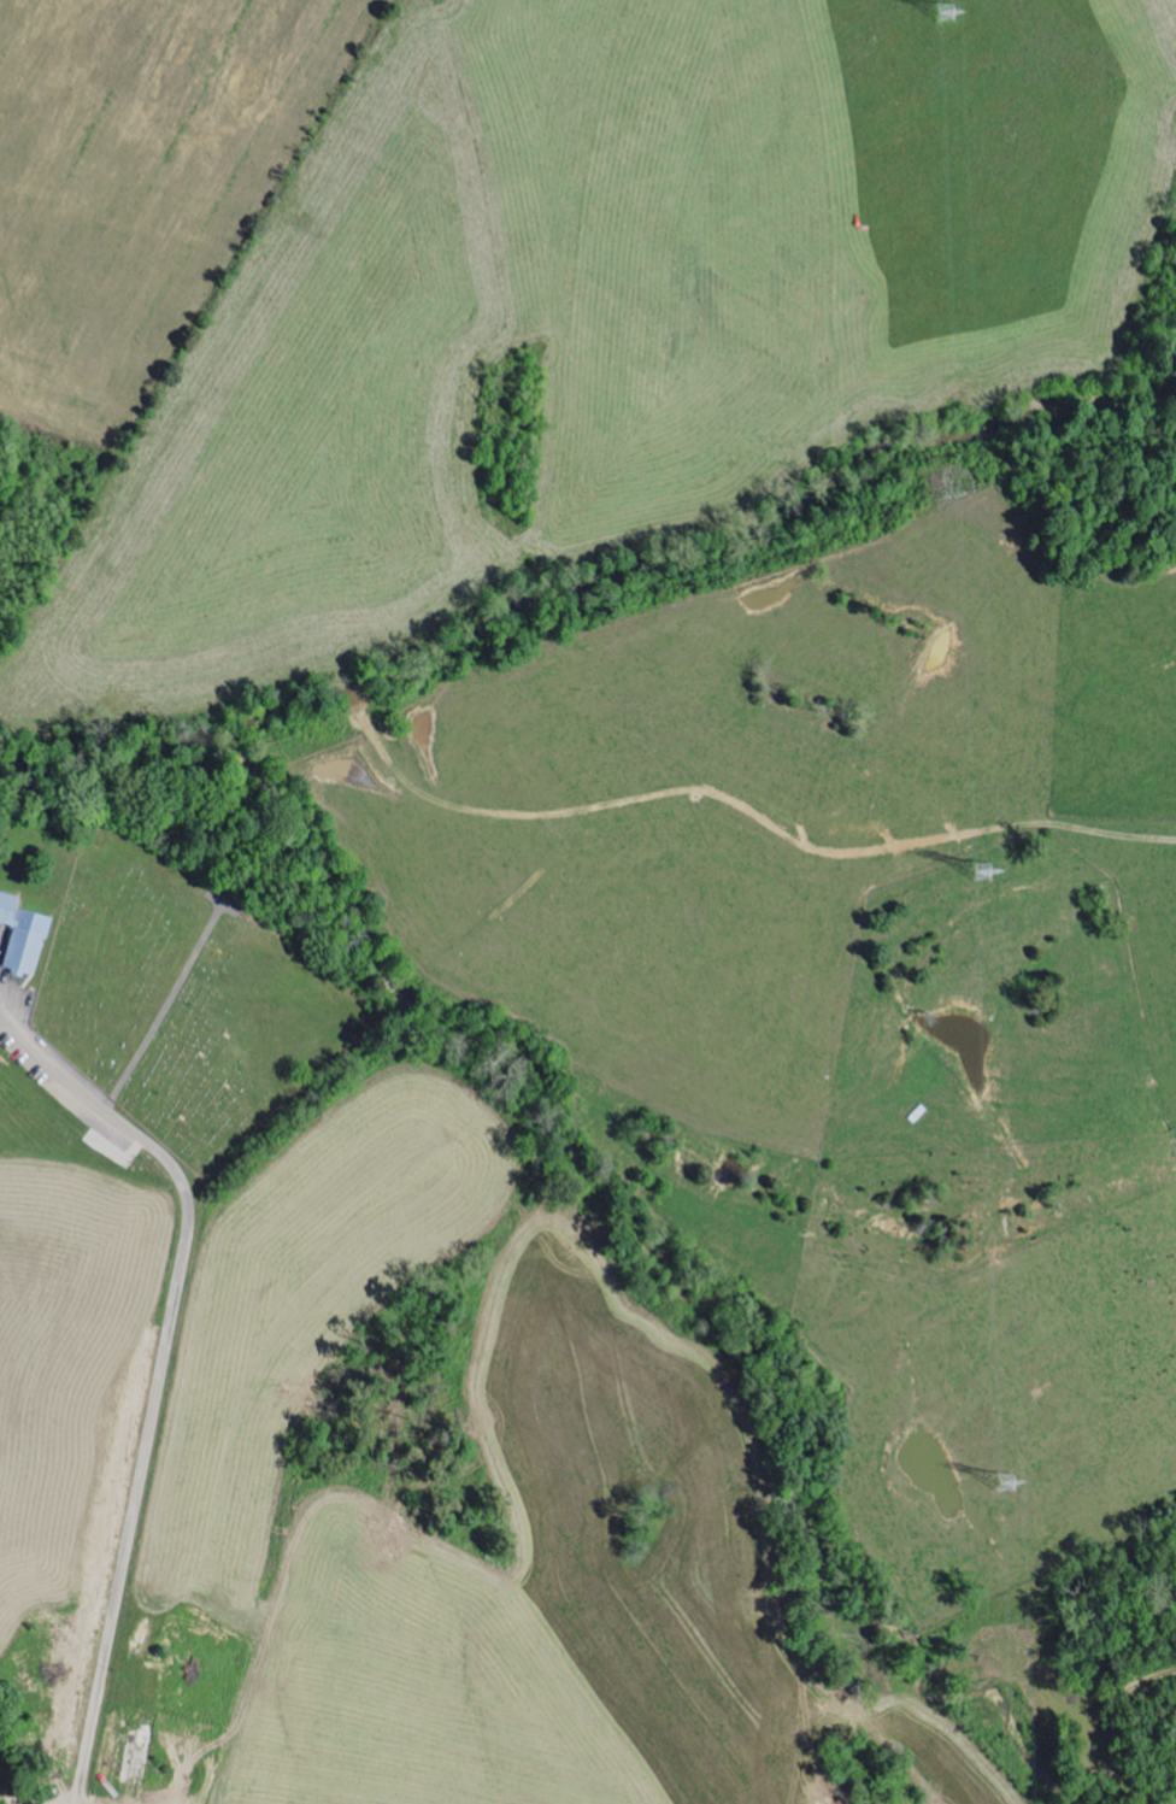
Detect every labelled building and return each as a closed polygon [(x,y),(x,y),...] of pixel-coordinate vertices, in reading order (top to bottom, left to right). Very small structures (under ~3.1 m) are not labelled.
[(52,917),(20,909),(23,897),(0,891),(0,928),(1,928),(2,923),(15,927),(5,967),(37,975),(52,917)]
